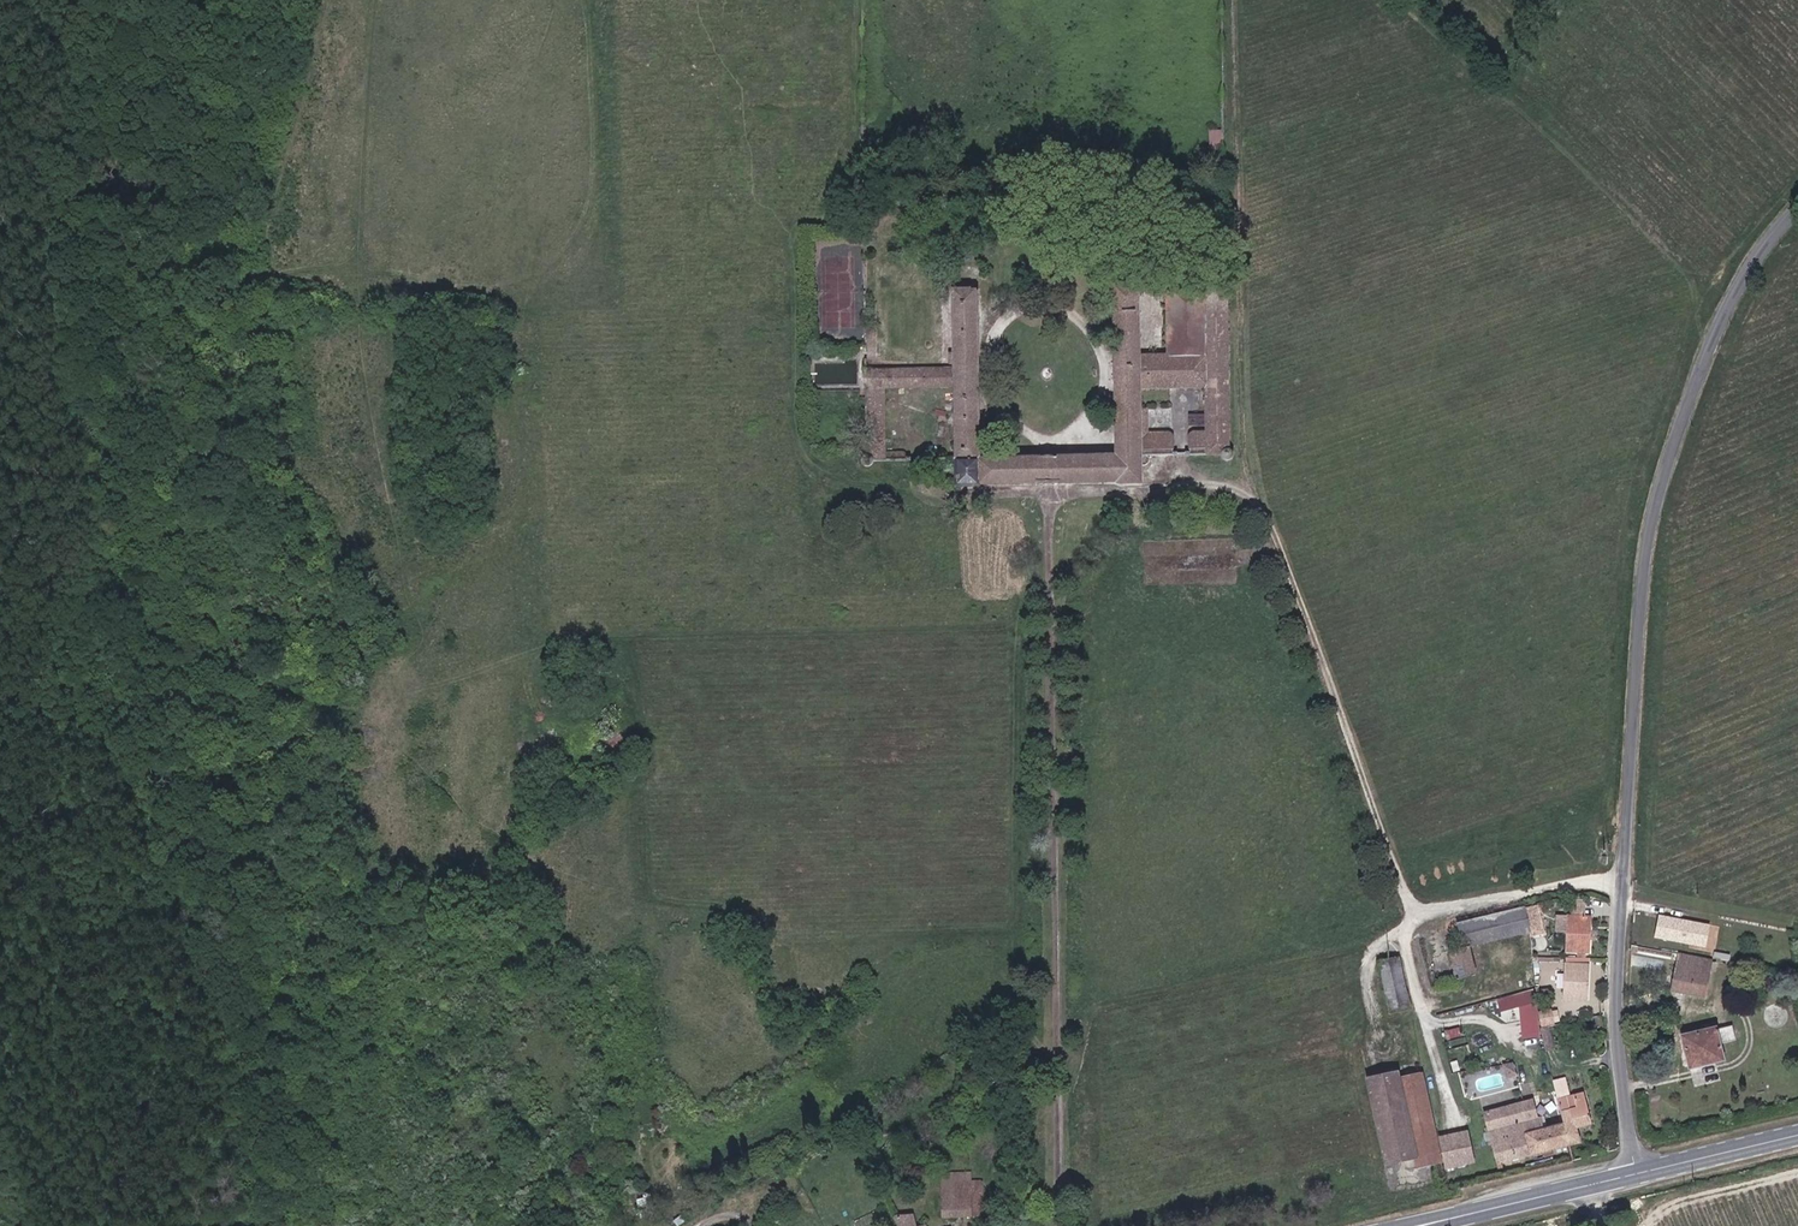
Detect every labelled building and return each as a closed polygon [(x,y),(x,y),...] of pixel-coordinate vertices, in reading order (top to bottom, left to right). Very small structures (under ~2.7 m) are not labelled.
[(1204,284),(1204,268),(1187,268),(1187,284),(1204,284)] [(1230,448),(1227,283),(1204,284),(1187,284),(1167,284),(1169,353),(1140,354),(1141,389),(1206,388),(1207,415),(1207,425),(1207,431),(1193,431),(1190,433),(1188,435),(1189,455),(1207,455),(1207,456),(1221,455),(1223,459),(1225,460),(1228,461),(1231,460),(1232,459),(1233,457),(1234,453),(1233,449),(1230,448)] [(1142,484),(1142,465),(1143,466),(1146,465),(1148,464),(1149,463),(1150,459),(1149,456),(1173,455),(1173,435),(1171,433),(1169,432),(1149,432),(1141,432),(1141,407),(1141,389),(1140,354),(1139,285),(1133,285),(1133,284),(1120,284),(1120,286),(1114,286),(1115,363),(1115,364),(1115,381),(1116,382),(1117,456),(979,459),(979,367),(978,367),(977,288),(971,288),(971,287),(957,287),(957,288),(953,288),(954,353),(955,365),(955,368),(955,387),(956,486),(981,486),(981,485),(1116,483),(1116,485),(1142,484)] [(955,387),(955,368),(866,370),(867,388),(886,388),(955,387)] [(886,441),(886,388),(867,388),(868,442),(886,441)] [(1207,425),(1207,415),(1191,415),(1191,425),(1207,425)] [(907,456),(905,452),(903,451),(886,452),(886,441),(868,442),(868,454),(866,454),(863,456),(861,458),(861,462),(863,466),(865,467),(868,467),(872,465),(873,464),(874,461),(907,461),(907,456)] [(948,460),(948,454),(945,450),(926,451),(923,454),(922,456),(923,460),(948,460)] [(1585,917),(1586,904),(1572,904),(1571,916),(1585,917)] [(1542,929),(1540,917),(1538,912),(1539,911),(1538,905),(1455,921),(1463,947),(1470,946),(1542,929)] [(1710,923),(1659,914),(1654,938),(1706,948),(1710,923)] [(1567,933),(1568,916),(1558,916),(1557,932),(1567,933)] [(1589,953),(1591,917),(1585,917),(1571,916),(1568,916),(1567,933),(1566,952),(1589,953)] [(1463,947),(1449,951),(1457,983),(1478,978),(1470,946),(1463,947)] [(1706,997),(1713,960),(1678,954),(1670,991),(1706,997)] [(1378,961),(1389,1015),(1414,1010),(1403,955),(1378,961)] [(1587,1001),(1589,958),(1566,958),(1564,1000),(1587,1001)] [(1550,978),(1550,963),(1540,963),(1539,978),(1550,978)] [(1539,1037),(1536,1001),(1520,1003),(1523,1038),(1539,1037)] [(1604,1033),(1601,1015),(1596,1016),(1597,1027),(1593,1027),(1594,1035),(1604,1033)] [(1722,1060),(1719,1044),(1736,1040),(1732,1026),(1715,1030),(1715,1029),(1683,1037),(1690,1067),(1722,1060)] [(1365,1077),(1386,1164),(1413,1158),(1416,1169),(1447,1161),(1427,1072),(1404,1077),(1402,1068),(1365,1077)] [(1524,1098),(1534,1097),(1532,1084),(1523,1085),(1524,1098)] [(1483,1112),(1495,1165),(1582,1145),(1578,1127),(1594,1124),(1586,1090),(1557,1097),(1563,1122),(1544,1126),(1537,1100),(1483,1112)] [(655,1211),(651,1193),(643,1195),(647,1213),(655,1211)] [(970,1195),(945,1196),(946,1216),(970,1216),(970,1195)] [(871,1214),(880,1212),(876,1201),(868,1203),(871,1214)]
